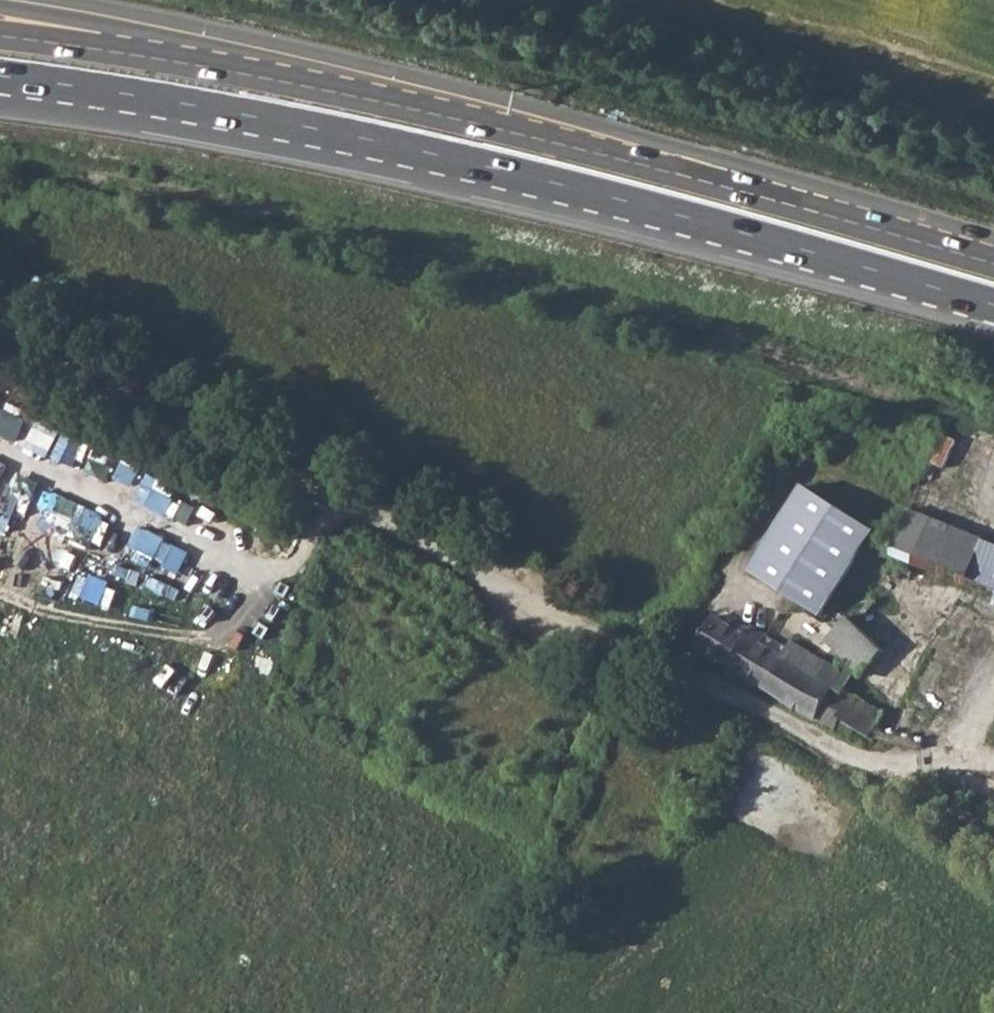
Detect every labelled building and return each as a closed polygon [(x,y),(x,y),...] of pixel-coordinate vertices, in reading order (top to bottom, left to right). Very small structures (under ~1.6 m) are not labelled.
[(828,616),(880,528),(803,483),(751,571),(828,616)] [(713,613),(695,643),(848,738),(855,727),(871,735),(883,712),(847,690),(851,676),(791,641),(786,646),(737,620),(733,625),(713,613)] [(849,616),(828,637),(862,672),(883,650),(849,616)]
